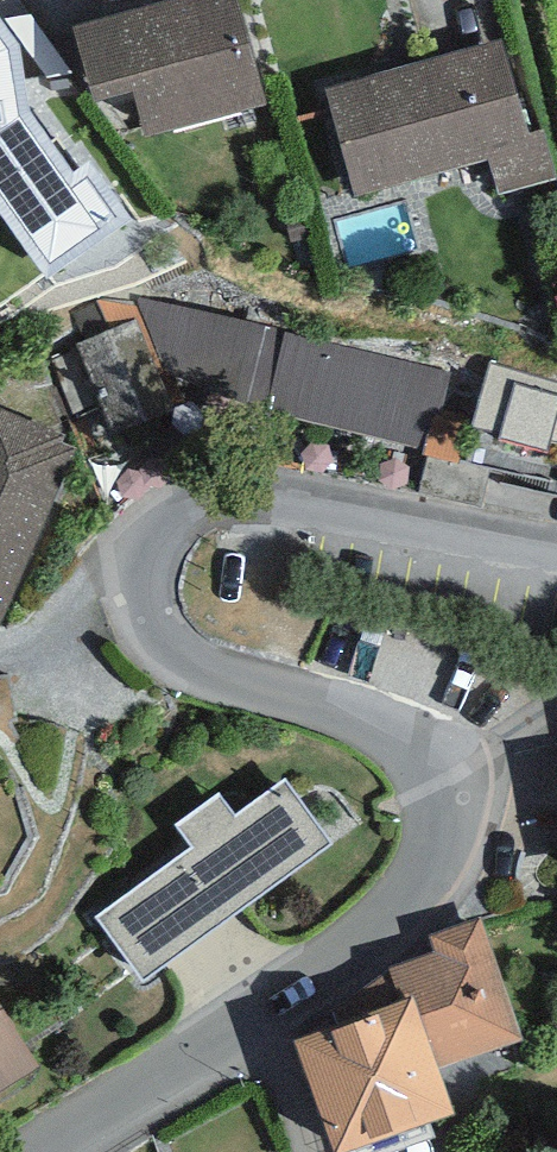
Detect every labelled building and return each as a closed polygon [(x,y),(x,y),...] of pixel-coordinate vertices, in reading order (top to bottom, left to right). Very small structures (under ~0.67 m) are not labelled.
[(73,26),(92,100),(132,90),(145,137),(266,105),(238,0),(170,0),(73,26)] [(46,280),(131,222),(89,163),(75,170),(31,113),(22,43),(0,17),(0,215),(46,280)] [(324,90),(355,198),(489,159),(499,194),(556,177),(556,173),(545,131),(529,135),(501,39),(324,90)] [(100,299),(71,312),(84,341),(76,344),(47,358),(75,419),(105,405),(115,434),(179,409),(169,385),(265,410),(284,332),(139,298),(136,306),(100,299)] [(451,373),(284,332),(265,410),(425,450),(423,457),(454,464),(465,420),(440,414),(451,373)] [(492,362),(473,425),(497,433),(497,435),(547,451),(551,439),(556,441),(556,382),(492,362)] [(0,409),(0,626),(76,451),(61,444),(64,437),(0,409)] [(219,792),(175,825),(194,849),(96,918),(142,983),(333,844),(286,779),(236,815),(219,792)] [(388,968),(400,1004),(415,999),(438,1068),(521,1040),(480,918),(429,934),(435,952),(388,968)] [(331,1013),(338,1026),(400,1004),(388,968),(331,1013)] [(295,1041),(334,1151),(342,1151),(454,1113),(438,1068),(415,999),(400,1004),(338,1026),(295,1041)]
